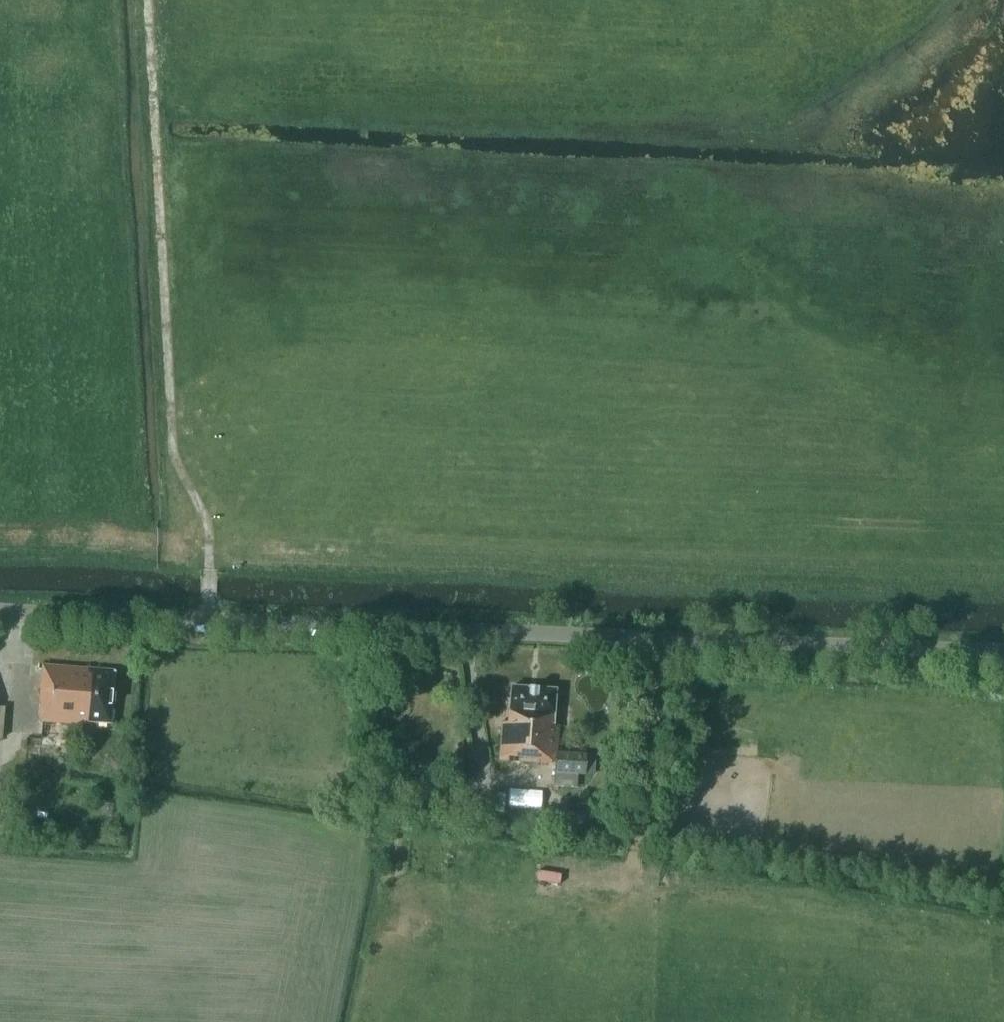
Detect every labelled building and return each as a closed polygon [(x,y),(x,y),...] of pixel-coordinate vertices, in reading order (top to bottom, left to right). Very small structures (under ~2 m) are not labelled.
[(86,725),(107,726),(111,672),(39,667),(36,705),(41,705),(40,724),(86,727),(86,725)] [(501,723),(498,763),(555,767),(553,787),(578,789),(579,775),(586,776),(588,755),(557,753),(559,727),(553,726),(556,690),(510,687),(508,723),(501,723)] [(540,809),(540,791),(507,791),(506,808),(540,809)] [(562,887),(564,877),(541,871),(538,882),(562,887)]
